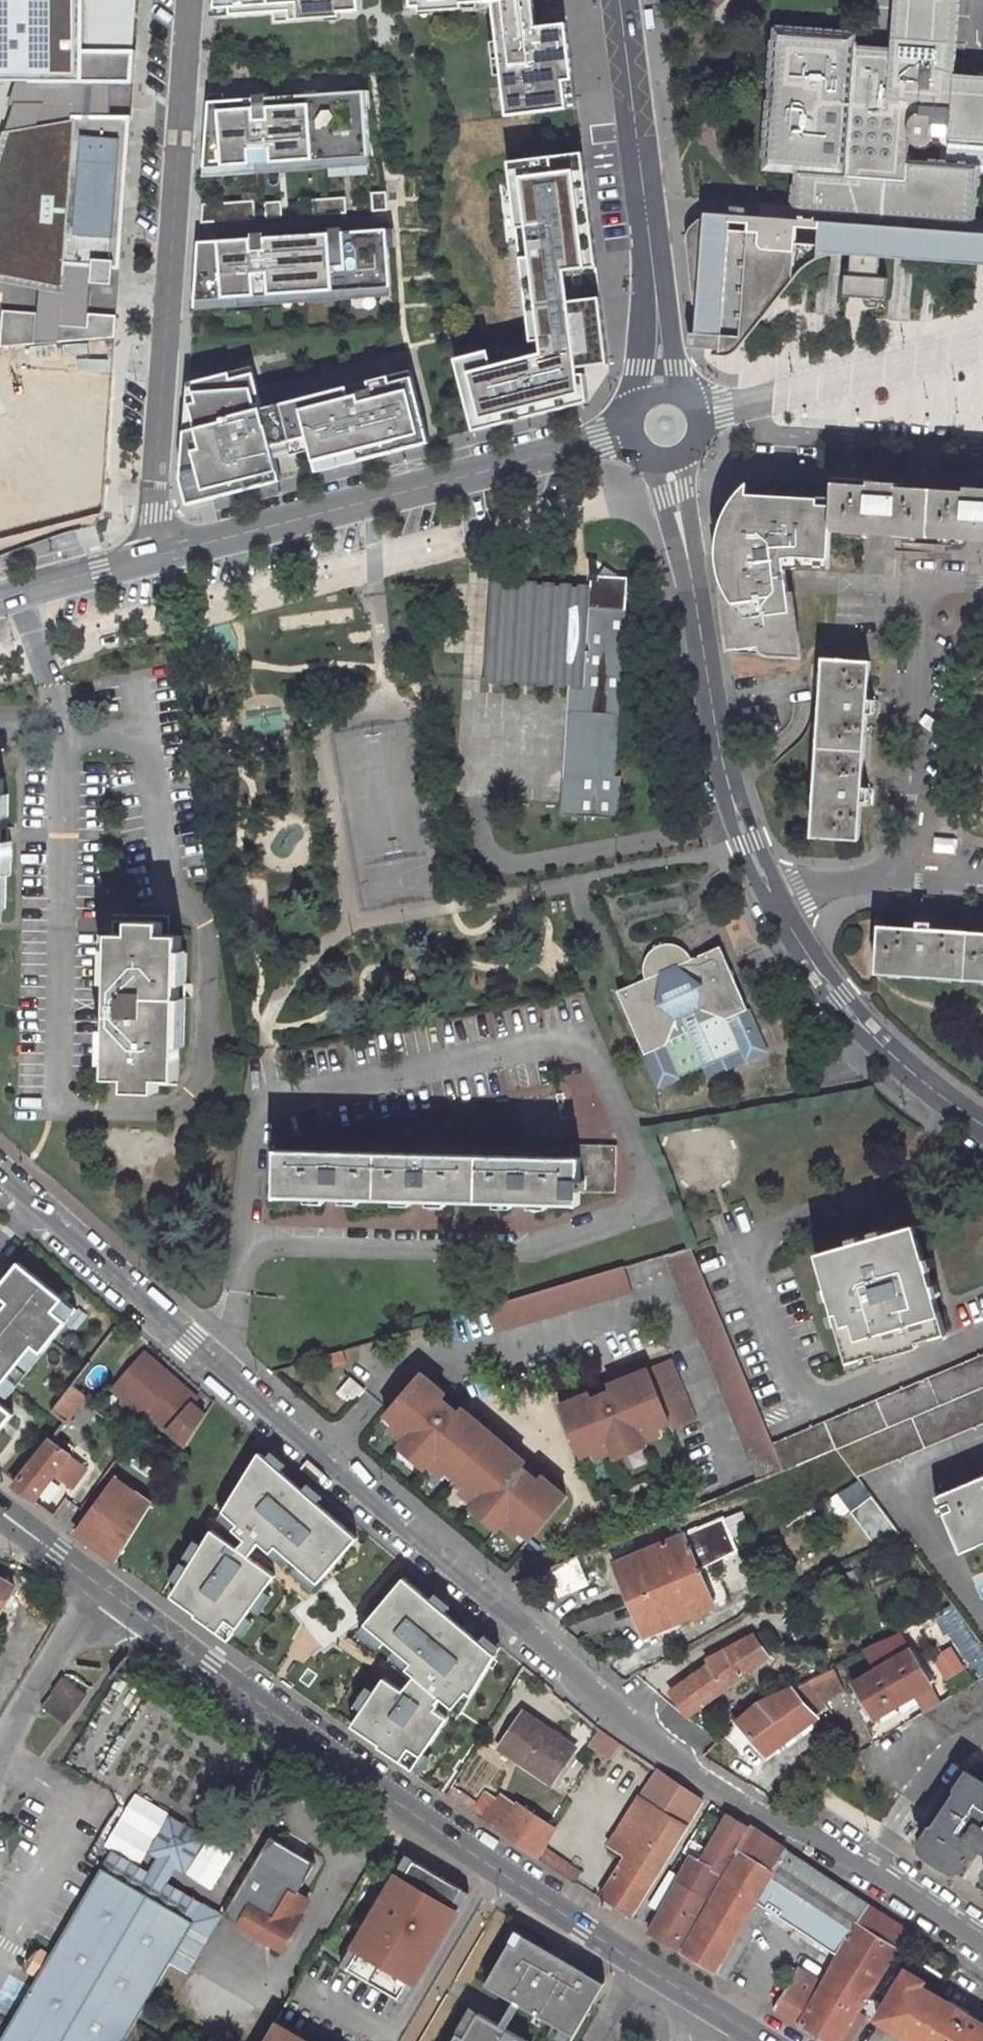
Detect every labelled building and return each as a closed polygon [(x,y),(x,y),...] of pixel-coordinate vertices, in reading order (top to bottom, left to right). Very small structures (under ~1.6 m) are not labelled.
[(32,81),(131,81),(134,48),(128,48),(132,0),(0,0),(0,80),(32,81)] [(216,18),(274,14),(273,20),(361,14),(361,0),(218,0),(216,18)] [(412,7),(420,6),(421,13),(462,10),(462,3),(496,0),(498,0),(411,0),(412,7)] [(496,0),(506,117),(576,110),(568,26),(536,29),(533,0),(498,0),(496,0)] [(982,139),(982,76),(953,74),(958,0),(892,0),(891,22),(889,44),(876,43),(850,42),(850,34),(775,31),(765,165),(797,167),(794,210),(861,215),(971,223),(975,167),(906,163),(908,140),(910,142),(912,144),(917,146),(923,144),(926,141),(928,132),(928,125),(947,125),(946,136),(982,139)] [(365,91),(207,98),(200,180),(369,167),(365,91)] [(41,280),(42,265),(93,268),(92,284),(113,286),(114,270),(120,270),(125,207),(119,206),(119,201),(117,200),(118,188),(126,188),(131,117),(72,117),(72,124),(15,133),(0,184),(0,272),(41,280)] [(946,136),(945,158),(970,159),(982,163),(982,139),(946,136)] [(454,356),(473,430),(585,401),(581,366),(608,362),(601,297),(593,297),(584,221),(592,220),(585,170),(574,171),(572,150),(509,157),(519,241),(527,240),(535,304),(525,305),(529,339),(540,338),(541,353),(493,364),(488,348),(454,356)] [(387,193),(373,194),(374,211),(388,210),(387,193)] [(345,198),(314,200),(314,215),(346,213),(345,198)] [(254,203),(202,205),(203,222),(255,219),(254,203)] [(282,203),(266,203),(267,219),(283,218),(282,203)] [(788,257),(792,223),(703,217),(704,222),(698,222),(697,223),(690,230),(684,240),(688,310),(692,309),(732,312),(740,307),(745,299),(751,246),(763,247),(763,256),(788,257)] [(878,258),(892,259),(901,260),(914,261),(925,261),(931,262),(936,262),(976,265),(982,266),(982,237),(933,234),(902,231),(862,228),(863,223),(854,222),(853,228),(833,226),(804,224),(792,223),(788,257),(763,256),(763,247),(751,246),(745,299),(740,307),(732,312),(692,309),(689,336),(714,337),(714,350),(710,350),(709,359),(713,360),(718,360),(723,360),(732,355),(793,276),(801,267),(808,264),(812,262),(826,257),(831,255),(840,255),(848,256),(878,258)] [(393,230),(199,242),(194,311),(392,298),(393,230)] [(847,276),(876,278),(878,258),(848,256),(847,276)] [(876,278),(847,276),(844,276),(842,298),(846,298),(855,299),(859,299),(860,305),(864,308),(868,309),(873,309),(876,308),(879,306),(879,303),(885,303),(887,278),(876,278)] [(3,312),(1,348),(36,345),(38,314),(3,312)] [(59,326),(57,344),(115,339),(117,317),(89,315),(88,328),(59,326)] [(714,337),(689,336),(687,348),(710,350),(714,350),(714,337)] [(186,381),(183,430),(258,410),(249,373),(230,378),(226,371),(186,381)] [(258,410),(183,430),(178,478),(186,503),(280,478),(275,455),(285,452),(309,445),(315,470),(422,441),(404,373),(273,407),(258,410)] [(832,482),(831,513),(830,531),(959,539),(982,540),(982,490),(832,482)] [(716,551),(725,622),(731,621),(733,631),(726,632),(730,655),(800,658),(787,570),(828,569),(830,531),(831,513),(819,513),(819,507),(811,507),(808,501),(802,494),(794,488),(787,484),(779,483),(768,483),(760,486),(756,488),(747,496),(741,504),(735,514),(731,526),(728,537),(728,547),(716,551)] [(728,537),(731,526),(735,514),(741,504),(747,496),(737,496),(728,509),(722,521),(717,538),(716,551),(728,547),(728,537)] [(491,646),(482,680),(567,685),(560,816),(620,819),(622,775),(615,775),(625,608),(589,605),(590,589),(487,583),(491,616),(491,646)] [(862,782),(867,713),(876,714),(877,698),(873,698),(873,694),(867,694),(869,661),(823,659),(812,836),(858,839),(861,801),(871,802),(872,789),(868,789),(869,783),(862,782)] [(194,672),(182,674),(184,691),(197,688),(194,672)] [(935,834),(934,849),(956,850),(956,835),(935,834)] [(2,886),(2,872),(8,872),(8,852),(0,852),(0,886),(2,886)] [(934,928),(934,918),(921,917),(920,920),(914,919),(913,928),(878,925),(875,973),(982,980),(982,932),(934,928)] [(114,932),(108,1073),(127,1074),(126,1088),(157,1089),(158,1077),(176,1077),(183,934),(165,934),(166,921),(134,919),(134,932),(114,932)] [(641,980),(618,990),(658,1087),(704,1068),(708,1079),(770,1054),(723,946),(694,959),(691,955),(684,946),(674,943),(663,945),(653,953),(649,961),(646,971),(648,978),(641,980)] [(571,1157),(278,1149),(275,1194),(580,1202),(581,1190),(614,1191),(615,1146),(572,1144),(571,1157)] [(910,1222),(813,1253),(847,1362),(874,1354),(876,1360),(891,1356),(889,1349),(944,1333),(910,1222)] [(665,1253),(701,1343),(726,1333),(689,1246),(665,1253)] [(6,1397),(78,1309),(19,1262),(0,1286),(0,1392),(6,1397)] [(497,1332),(631,1292),(622,1266),(489,1305),(497,1332)] [(726,1333),(701,1343),(758,1481),(783,1470),(772,1443),(726,1333)] [(344,1349),(326,1354),(329,1367),(348,1361),(344,1349)] [(142,1407),(187,1446),(205,1415),(191,1404),(196,1398),(168,1373),(164,1378),(159,1373),(158,1364),(143,1351),(115,1383),(130,1396),(126,1401),(133,1407),(142,1407)] [(772,1443),(783,1470),(783,1471),(837,1448),(982,1387),(982,1355),(772,1443)] [(621,1386),(592,1399),(589,1392),(561,1405),(582,1457),(595,1451),(612,1445),(615,1452),(617,1457),(648,1445),(646,1442),(643,1434),(660,1427),(671,1422),(674,1430),(698,1419),(671,1356),(619,1379),(621,1386)] [(158,1364),(159,1373),(164,1378),(168,1373),(158,1364)] [(468,1485),(481,1496),(476,1503),(472,1508),(498,1530),(502,1525),(507,1518),(520,1530),(531,1539),(566,1496),(542,1476),(538,1481),(514,1461),(519,1455),(471,1414),(466,1420),(441,1399),(446,1393),(421,1372),(386,1415),(396,1424),(409,1435),(403,1442),(399,1446),(424,1468),(429,1463),(435,1457),(448,1468),(468,1485)] [(111,1387),(126,1401),(130,1396),(115,1383),(111,1387)] [(50,1411),(63,1421),(82,1396),(69,1386),(50,1411)] [(982,1422),(982,1387),(837,1448),(856,1475),(982,1422)] [(13,1415),(0,1405),(0,1432),(13,1415)] [(390,1431),(403,1442),(409,1435),(396,1424),(390,1431)] [(660,1427),(643,1434),(646,1442),(663,1435),(660,1427)] [(87,1470),(69,1457),(48,1441),(15,1483),(12,1488),(21,1495),(34,1504),(54,1478),(71,1491),(87,1470)] [(598,1459),(615,1452),(612,1445),(595,1451),(598,1459)] [(270,1452),(264,1459),(279,1471),(285,1464),(270,1452)] [(170,1596),(196,1614),(195,1616),(227,1639),(233,1631),(245,1616),(250,1609),(264,1590),(275,1575),(248,1555),(259,1542),(271,1553),(277,1547),(292,1561),(299,1567),(318,1583),(356,1537),(316,1503),(301,1490),(279,1471),(264,1459),(258,1454),(224,1511),(238,1524),(234,1530),(245,1540),(238,1549),(212,1530),(202,1545),(192,1561),(189,1566),(178,1582),(170,1596)] [(429,1463),(442,1475),(448,1468),(435,1457),(429,1463)] [(936,1497),(960,1553),(982,1543),(982,1477),(936,1497)] [(115,1479),(76,1535),(116,1564),(151,1505),(115,1479)] [(307,1483),(301,1490),(316,1503),(322,1496),(307,1483)] [(481,1496),(468,1485),(462,1492),(476,1503),(481,1496)] [(238,1524),(224,1511),(219,1517),(234,1530),(238,1524)] [(502,1525),(515,1536),(520,1530),(507,1518),(502,1525)] [(726,1519),(624,1560),(638,1596),(705,1569),(719,1563),(740,1551),(726,1519)] [(192,1561),(202,1545),(194,1540),(184,1556),(192,1561)] [(292,1561),(277,1547),(271,1553),(286,1567),(292,1561)] [(550,1570),(561,1596),(594,1582),(583,1556),(550,1570)] [(178,1582),(189,1566),(181,1561),(170,1577),(178,1582)] [(318,1583),(299,1567),(293,1573),(313,1589),(318,1583)] [(638,1596),(654,1631),(720,1604),(705,1569),(638,1596)] [(430,1600),(404,1578),(365,1624),(384,1640),(396,1650),(411,1663),(406,1669),(415,1677),(404,1691),(384,1678),(375,1691),(362,1709),(352,1725),(413,1769),(414,1768),(424,1752),(447,1718),(433,1709),(441,1698),(459,1713),(495,1655),(494,1654),(479,1642),(445,1613),(430,1600)] [(13,1588),(0,1581),(0,1609),(13,1588)] [(264,1590),(250,1609),(258,1614),(272,1596),(264,1590)] [(430,1600),(445,1613),(451,1606),(436,1593),(430,1600)] [(245,1616),(233,1631),(241,1637),(253,1622),(245,1616)] [(384,1640),(365,1624),(359,1631),(378,1648),(384,1640)] [(770,1654),(754,1633),(708,1659),(710,1662),(690,1676),(666,1694),(686,1715),(770,1654)] [(485,1635),(479,1642),(494,1654),(500,1647),(485,1635)] [(912,1647),(855,1680),(875,1714),(932,1680),(912,1647)] [(411,1663),(396,1650),(391,1656),(406,1669),(411,1663)] [(825,1705),(849,1688),(832,1665),(807,1678),(825,1705)] [(53,1694),(42,1710),(66,1725),(86,1694),(61,1678),(52,1693),(53,1694)] [(924,1712),(955,1731),(963,1720),(968,1724),(976,1713),(981,1716),(982,1714),(982,1678),(924,1712)] [(737,1721),(767,1755),(817,1714),(793,1685),(755,1704),(737,1721)] [(355,1704),(362,1709),(375,1691),(367,1686),(355,1704)] [(523,1716),(501,1748),(552,1784),(575,1751),(523,1716)] [(587,1746),(610,1761),(620,1747),(598,1731),(587,1746)] [(432,1757),(424,1752),(414,1768),(422,1773),(432,1757)] [(632,1915),(687,1826),(706,1796),(659,1766),(628,1816),(648,1827),(605,1897),(632,1915)] [(969,1768),(918,1844),(955,1869),(973,1843),(982,1849),(982,1778),(969,1768)] [(488,1793),(473,1815),(483,1822),(498,1801),(488,1793)] [(499,1833),(513,1811),(498,1801),(483,1822),(499,1833)] [(543,1848),(556,1829),(552,1826),(518,1804),(513,1811),(499,1833),(536,1858),(543,1848)] [(731,1812),(714,1839),(728,1848),(736,1853),(753,1825),(731,1812)] [(628,1816),(610,1846),(629,1858),(648,1827),(628,1816)] [(182,1876),(204,1839),(168,1819),(147,1855),(156,1860),(148,1874),(166,1884),(174,1871),(182,1876)] [(683,1953),(715,1972),(756,1902),(765,1908),(837,1954),(878,1980),(910,1927),(753,1825),(719,1882),(724,1884),(683,1953)] [(316,1862),(271,1835),(224,1913),(240,1923),(252,1902),(275,1916),(290,1891),(297,1895),(316,1862)] [(575,1884),(582,1876),(543,1848),(536,1858),(575,1884)] [(714,1872),(694,1859),(650,1933),(676,1949),(717,1881),(719,1882),(736,1853),(728,1848),(714,1872)] [(99,1871),(193,1926),(170,1965),(186,1974),(220,1916),(166,1884),(148,1874),(110,1852),(99,1871)] [(472,1890),(408,1853),(342,1963),(408,2001),(472,1890)] [(170,1965),(193,1926),(99,1871),(69,1922),(48,1958),(34,1981),(10,2023),(0,2039),(0,2040),(125,2040),(170,1965)] [(252,1902),(240,1923),(282,1949),(302,1916),(299,1915),(308,1901),(297,1895),(290,1891),(275,1916),(252,1902)] [(725,1977),(765,1908),(756,1902),(715,1972),(725,1977)] [(541,1945),(516,1931),(485,1985),(574,2036),(590,2007),(605,1982),(541,1945)] [(34,1981),(48,1958),(39,1952),(25,1976),(34,1981)] [(825,2040),(852,2040),(867,2017),(858,2012),(878,1980),(837,1954),(821,1981),(798,1967),(773,2009),(825,2040)] [(877,2019),(913,2040),(982,2040),(982,2022),(921,1985),(924,1980),(906,1969),(877,2019)] [(471,2010),(454,2040),(525,2040),(471,2010)] [(282,2019),(269,2040),(318,2040),(282,2019)]
